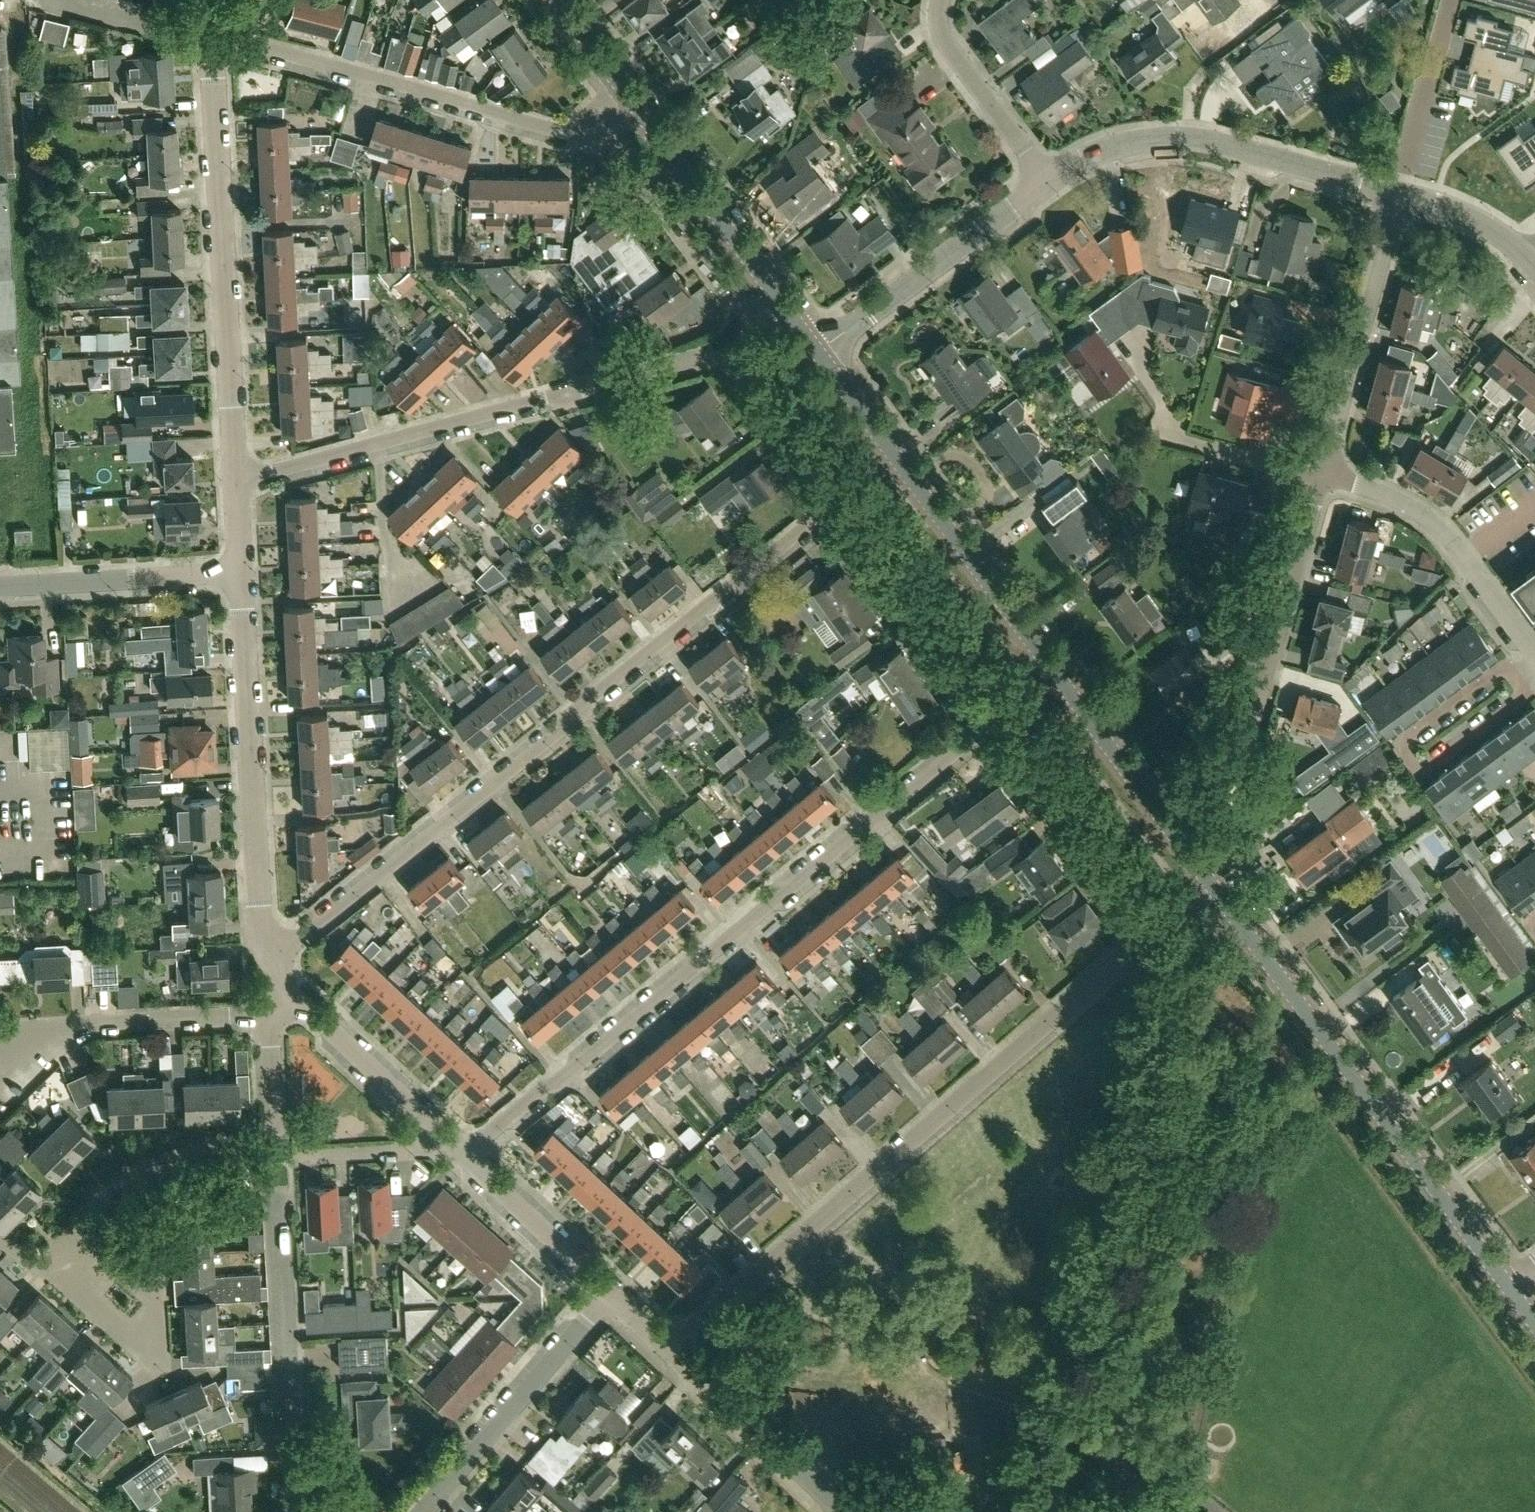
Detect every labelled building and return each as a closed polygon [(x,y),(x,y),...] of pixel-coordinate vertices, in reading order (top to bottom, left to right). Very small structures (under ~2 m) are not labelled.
[(300,27),(334,37),(343,3),(333,0),(294,0),(288,24),(300,27)] [(417,3),(424,12),(440,0),(422,0),(417,3)] [(446,42),(499,4),(496,0),(469,0),(451,13),(457,20),(439,33),(446,42)] [(626,4),(642,26),(668,6),(664,0),(631,0),(626,4)] [(695,5),(675,19),(677,22),(660,34),(675,54),(713,26),(705,14),(710,10),(702,0),(695,5)] [(801,9),(813,0),(794,0),(801,9)] [(1037,38),(1022,17),(1046,0),(1007,0),(977,21),(1006,61),(1024,48),(1032,58),(1051,44),(1043,34),(1037,38)] [(1193,0),(1156,0),(1163,8),(1171,18),(1183,9),(1182,8),(1193,0)] [(1214,20),(1240,2),(1239,0),(1199,0),(1214,20)] [(1337,13),(1340,11),(1344,17),(1366,0),(1327,0),(1337,13)] [(1534,12),(1534,0),(1490,0),(1534,12)] [(511,20),(499,4),(446,42),(440,46),(442,53),(443,56),(452,50),(453,51),(470,38),(475,46),(511,20)] [(834,57),(856,87),(903,52),(889,32),(890,31),(871,5),(845,24),(862,48),(850,57),(845,49),(834,57)] [(1163,8),(1153,16),(1162,28),(1120,59),(1139,85),(1176,57),(1169,48),(1184,36),(1171,18),(1163,8)] [(1468,17),(1463,37),(1476,40),(1472,54),(1531,70),(1531,69),(1523,67),(1526,54),(1508,49),(1514,29),(1497,25),(1499,20),(1478,14),(1476,19),(1468,17)] [(63,45),(68,25),(43,19),(38,39),(63,45)] [(496,55),(505,66),(531,47),(515,26),(479,53),(486,62),(496,55)] [(713,26),(675,54),(690,76),(710,62),(711,64),(732,48),(725,37),(723,39),(713,26)] [(1284,26),(1272,35),(1251,51),(1272,79),(1257,90),(1266,101),(1276,94),(1290,113),(1307,100),(1295,84),(1328,59),(1308,33),(1296,42),(1284,26)] [(405,39),(391,35),(383,66),(397,69),(405,39)] [(355,58),(366,61),(367,59),(378,62),(381,53),(370,49),(373,41),(361,37),(355,58)] [(421,44),(406,40),(398,69),(412,74),(421,44)] [(1067,78),(1092,59),(1079,41),(1022,83),(1051,122),(1083,99),(1067,78)] [(510,96),(510,95),(546,68),(531,47),(505,66),(513,78),(503,86),(502,85),(488,96),(503,101),(510,96)] [(752,129),(753,129),(755,133),(765,125),(771,133),(798,114),(778,87),(770,93),(763,82),(773,75),(755,49),(728,69),(746,94),(745,95),(747,98),(736,106),(744,118),(741,120),(740,127),(742,130),(749,131),(752,129)] [(120,78),(120,79),(171,75),(169,53),(139,55),(139,57),(124,57),(124,52),(107,53),(108,57),(93,58),(94,75),(109,74),(109,78),(120,78)] [(437,80),(442,61),(443,55),(429,52),(424,77),(437,80)] [(1456,65),(1450,85),(1459,87),(1457,91),(1478,97),(1480,92),(1500,98),(1510,100),(1515,80),(1527,83),(1531,70),(1472,54),(1468,68),(1456,65)] [(457,65),(442,61),(437,80),(453,84),(457,65)] [(171,75),(120,79),(121,98),(141,97),(141,100),(172,98),(171,75)] [(1391,91),(1383,97),(1392,109),(1400,103),(1391,91)] [(940,181),(963,164),(957,156),(958,155),(950,144),(949,145),(945,140),(940,144),(928,129),(933,125),(920,107),(906,117),(894,100),(869,118),(880,133),(884,130),(911,167),(908,168),(921,186),(936,175),(940,181)] [(117,112),(117,101),(76,103),(77,114),(117,112)] [(284,106),(269,106),(269,116),(284,115),(284,106)] [(148,154),(175,153),(174,127),(159,128),(159,117),(131,119),(132,135),(147,134),(148,154)] [(123,131),(122,119),(97,120),(97,132),(123,131)] [(393,153),(402,126),(378,119),(369,146),(393,153)] [(299,131),(289,131),(289,121),(260,122),(261,146),(311,143),(311,134),(299,135),(299,131)] [(402,126),(393,153),(417,160),(425,133),(402,126)] [(1496,147),(1526,188),(1534,182),(1534,131),(1524,139),(1518,132),(1496,147)] [(769,187),(795,222),(834,193),(811,162),(828,149),(815,132),(789,152),(798,165),(769,187)] [(417,160),(440,168),(449,141),(425,133),(417,160)] [(331,144),(331,134),(321,134),(321,144),(331,144)] [(331,158),(352,165),(360,142),(338,135),(331,158)] [(449,141),(440,168),(464,175),(473,148),(449,141)] [(312,152),(311,143),(261,146),(262,169),(291,167),(291,157),(300,157),(300,152),(312,152)] [(175,153),(148,154),(149,175),(135,176),(136,192),(163,191),(162,179),(177,179),(175,153)] [(386,176),(391,162),(382,159),(378,173),(386,176)] [(398,164),(391,162),(386,176),(394,178),(398,164)] [(301,177),(292,177),(291,167),(262,169),(263,192),(314,189),(313,180),(302,181),(301,177)] [(620,192),(611,168),(592,176),(601,199),(620,192)] [(424,188),(433,191),(438,176),(429,173),(424,188)] [(17,337),(5,176),(0,176),(0,338),(17,337)] [(445,179),(438,176),(433,191),(440,193),(445,179)] [(472,206),(497,206),(497,178),(472,178),(472,206)] [(506,217),(507,206),(521,206),(521,178),(497,178),(497,206),(497,215),(496,229),(494,228),(494,242),(505,242),(505,217),(506,217)] [(545,206),(545,178),(521,178),(521,206),(534,206),(534,217),(536,217),(535,230),(545,230),(545,216),(545,206)] [(570,179),(545,178),(545,206),(569,207),(570,179)] [(314,189),(263,192),(265,215),(293,214),(293,203),(303,203),(302,198),(314,198),(314,189)] [(359,209),(359,190),(344,190),(345,210),(359,209)] [(153,235),(180,234),(179,208),(164,209),(164,199),(136,201),(137,216),(152,215),(153,235)] [(1193,200),(1183,235),(1205,241),(1200,258),(1224,265),(1234,227),(1222,224),(1226,209),(1193,200)] [(666,275),(631,227),(633,225),(618,203),(575,235),(572,261),(606,307),(634,287),(640,294),(639,294),(657,320),(692,293),(674,269),(666,275)] [(841,209),(819,225),(826,234),(846,219),(847,218),(841,209)] [(487,228),(494,228),(496,229),(497,215),(487,214),(487,228)] [(1283,279),(1288,263),(1313,270),(1321,243),(1308,239),(1313,221),(1287,214),(1282,232),(1269,229),(1261,258),(1252,256),(1253,252),(1243,249),(1236,271),(1248,274),(1249,270),(1283,279)] [(826,234),(825,234),(813,243),(824,259),(831,254),(846,274),(898,236),(882,215),(858,232),(847,218),(846,219),(826,234)] [(545,216),(545,230),(553,230),(553,216),(545,216)] [(1125,226),(1125,227),(1111,229),(1112,236),(1100,245),(1081,220),(1053,240),(1084,281),(1116,257),(1118,268),(1132,265),(1132,267),(1143,266),(1136,224),(1125,226)] [(305,240),(295,240),(294,230),(265,232),(266,255),(317,252),(317,244),(305,244),(305,240)] [(340,253),(353,250),(354,249),(349,230),(336,233),(340,253)] [(180,234),(153,235),(154,257),(140,257),(140,272),(167,271),(167,261),(181,260),(180,234)] [(561,243),(548,242),(548,256),(560,257),(561,243)] [(369,273),(366,273),(366,250),(354,249),(353,250),(353,273),(354,297),(369,297),(369,273)] [(318,260),(317,252),(266,255),(268,278),(297,276),(296,266),(306,266),(306,261),(318,260)] [(521,298),(527,293),(527,292),(518,283),(502,264),(474,266),(502,298),(512,289),(521,298)] [(400,297),(418,280),(410,271),(392,287),(400,297)] [(1207,288),(1226,293),(1227,293),(1231,278),(1211,272),(1207,288)] [(1143,273),(1122,289),(1124,314),(1127,317),(1181,332),(1177,345),(1180,349),(1191,352),(1196,350),(1199,337),(1200,338),(1208,307),(1181,299),(1174,287),(1150,280),(1151,276),(1143,273)] [(1044,314),(1022,284),(1005,296),(989,275),(960,297),(988,334),(1004,322),(1011,331),(1029,317),(1033,322),(1044,314)] [(125,276),(93,278),(94,293),(126,290),(125,276)] [(297,276),(268,278),(269,301),(320,299),(319,290),(308,291),(307,286),(297,286),(297,276)] [(151,303),(184,301),(183,282),(151,284),(151,283),(133,284),(134,295),(151,294),(151,303)] [(1438,306),(1426,302),(1430,290),(1402,283),(1396,307),(1447,321),(1449,312),(1438,308),(1438,306)] [(333,285),(320,286),(320,290),(320,299),(334,298),(333,285)] [(527,292),(527,293),(537,303),(544,297),(534,286),(527,292)] [(1124,314),(1122,289),(1090,312),(1102,327),(1067,352),(1100,396),(1129,375),(1108,346),(1124,333),(1118,325),(1127,317),(1124,314)] [(536,316),(527,325),(549,349),(566,334),(543,310),(537,303),(527,293),(521,298),(536,316)] [(560,295),(543,310),(566,334),(582,319),(560,295)] [(1257,296),(1247,335),(1292,348),(1299,321),(1281,316),(1284,303),(1257,296)] [(339,298),(334,298),(320,299),(269,301),(270,324),(299,323),(299,313),(308,312),(308,307),(320,307),(339,306),(339,298)] [(185,320),(184,301),(151,303),(152,311),(135,312),(136,323),(154,323),(154,322),(185,320)] [(428,313),(420,304),(410,314),(418,322),(428,313)] [(1447,321),(1396,307),(1389,331),(1416,339),(1420,327),(1430,330),(1431,325),(1445,329),(1447,321)] [(492,325),(488,319),(482,313),(478,308),(471,314),(475,319),(486,330),(497,341),(503,335),(493,324),(492,325)] [(428,314),(422,320),(431,330),(437,325),(428,314)] [(128,315),(100,315),(100,331),(128,331),(128,315)] [(499,318),(493,324),(503,335),(509,329),(499,318)] [(431,330),(422,320),(415,326),(425,336),(431,330)] [(437,338),(459,361),(475,346),(454,323),(437,338)] [(527,325),(511,340),(533,364),(549,349),(527,325)] [(100,331),(95,331),(95,348),(129,346),(128,331),(100,331)] [(155,353),(187,350),(186,331),(154,334),(154,332),(137,334),(137,344),(154,343),(155,353)] [(1223,332),(1219,345),(1226,347),(1230,334),(1223,332)] [(421,353),(443,376),(459,361),(437,338),(421,353)] [(318,349),(308,349),(308,339),(280,340),(281,364),(331,361),(331,353),(319,353),(318,349)] [(533,364),(511,340),(494,355),(517,379),(533,364)] [(986,357),(982,357),(968,367),(950,342),(923,362),(950,398),(954,394),(963,406),(990,386),(986,380),(997,372),(986,357)] [(1502,345),(1485,364),(1484,366),(1492,373),(1483,384),(1487,388),(1483,392),(1489,397),(1520,360),(1502,345)] [(393,347),(389,351),(399,361),(403,357),(393,347)] [(1449,385),(1458,374),(1437,349),(1427,358),(1449,384),(1449,385)] [(188,369),(187,350),(155,353),(155,361),(138,362),(139,373),(157,372),(156,371),(188,369)] [(399,361),(389,351),(381,358),(391,368),(399,361)] [(405,368),(427,391),(443,376),(421,353),(405,368)] [(131,364),(116,364),(116,355),(94,355),(94,369),(109,369),(110,388),(132,386),(131,364)] [(1414,387),(1406,385),(1411,365),(1383,358),(1375,384),(1412,394),(1414,388),(1414,387)] [(1513,391),(1519,396),(1534,377),(1534,372),(1520,360),(1489,397),(1496,402),(1500,398),(1504,402),(1513,391)] [(332,369),(331,361),(281,364),(282,386),(310,385),(310,375),(320,375),(320,370),(332,369)] [(427,391),(405,368),(389,383),(410,407),(427,391)] [(1256,429),(1260,413),(1272,417),(1275,407),(1281,408),(1280,412),(1297,417),(1307,384),(1289,379),(1286,390),(1281,388),(1227,373),(1219,403),(1234,407),(1230,422),(1256,429)] [(1534,413),(1534,377),(1519,396),(1527,403),(1516,417),(1518,420),(1506,434),(1513,440),(1524,426),(1534,413)] [(14,444),(10,378),(0,379),(0,445),(14,444)] [(375,401),(374,383),(362,383),(363,402),(375,401)] [(1411,394),(1374,384),(1367,410),(1395,418),(1399,404),(1408,406),(1410,399),(1411,394)] [(1436,401),(1453,405),(1461,398),(1449,385),(1449,384),(1438,394),(1438,395),(1436,401)] [(282,386),(284,409),(334,406),(333,399),(321,399),(321,395),(311,396),(310,385),(282,386)] [(690,416),(712,446),(733,431),(716,408),(717,408),(713,402),(718,399),(709,387),(682,407),(683,408),(647,418),(645,411),(628,415),(636,444),(652,439),(651,436),(682,427),(680,420),(690,416)] [(1422,402),(1425,391),(1414,387),(1412,394),(1411,399),(1422,402)] [(158,423),(158,419),(191,417),(190,391),(134,394),(136,421),(146,421),(146,424),(158,423)] [(1436,401),(1438,395),(1438,394),(1436,394),(1425,391),(1422,402),(1433,406),(1435,406),(1436,401)] [(334,406),(284,409),(285,433),(313,431),(313,421),(322,421),(322,416),(334,416),(334,415),(334,406)] [(351,407),(334,406),(334,415),(350,414),(354,430),(368,426),(363,407),(351,409),(351,407)] [(1524,426),(1531,432),(1534,428),(1534,413),(1524,426)] [(1044,463),(1037,453),(1040,450),(1042,445),(1042,440),(1039,435),(1035,431),(1031,431),(1025,431),(1021,432),(1010,417),(981,438),(993,455),(993,454),(994,456),(993,462),(999,470),(1003,471),(1004,471),(1015,486),(1035,471),(1045,484),(1069,468),(1062,458),(1052,457),(1044,463)] [(112,429),(105,430),(106,442),(123,441),(123,439),(147,438),(146,424),(146,421),(136,421),(122,422),(122,425),(112,425),(112,429)] [(546,442),(567,465),(584,450),(562,427),(546,442)] [(1449,439),(1460,445),(1466,434),(1456,428),(1449,439)] [(55,442),(63,441),(63,429),(54,429),(55,442)] [(1408,434),(1397,431),(1392,439),(1402,445),(1408,434)] [(192,482),(191,457),(174,458),(173,437),(151,439),(151,440),(127,441),(128,460),(152,458),(153,473),(163,472),(164,484),(192,482)] [(1449,439),(1444,447),(1450,451),(1454,454),(1460,445),(1449,439)] [(551,480),(567,465),(546,442),(530,457),(551,480)] [(1443,461),(1450,451),(1444,447),(1437,443),(1431,453),(1420,447),(1405,471),(1429,485),(1443,461)] [(1450,451),(1443,461),(1429,485),(1452,499),(1467,475),(1451,466),(1457,456),(1454,454),(1450,451)] [(440,470),(462,494),(478,479),(456,454),(440,470)] [(1521,465),(1513,454),(1487,474),(1495,484),(1521,465)] [(1110,456),(1099,464),(1109,478),(1120,469),(1110,456)] [(514,471),(535,495),(551,480),(530,457),(514,471)] [(744,466),(717,486),(704,497),(714,510),(733,496),(747,508),(779,483),(762,460),(748,471),(744,466)] [(573,472),(583,482),(589,476),(580,465),(573,472)] [(446,508),(462,494),(440,470),(423,484),(446,508)] [(519,510),(535,495),(514,471),(497,486),(519,510)] [(577,488),(583,482),(573,472),(567,477),(577,488)] [(645,517),(676,494),(659,472),(629,495),(645,517)] [(1201,472),(1191,510),(1247,526),(1241,548),(1256,552),(1266,514),(1243,507),(1249,485),(1201,472)] [(1063,517),(1048,528),(1069,558),(1094,540),(1088,533),(1093,529),(1086,519),(1081,522),(1072,511),(1069,513),(1066,509),(1089,494),(1079,480),(1045,504),(1055,518),(1060,514),(1063,517)] [(446,508),(423,484),(407,499),(429,523),(446,508)] [(475,495),(469,501),(478,510),(484,504),(475,495)] [(328,506),(318,506),(317,496),(289,498),(290,521),(340,518),(340,510),(328,511),(328,506)] [(164,514),(165,528),(165,538),(187,537),(187,527),(199,526),(198,499),(165,501),(165,497),(150,497),(150,501),(127,502),(128,517),(152,515),(152,514),(164,514)] [(541,501),(551,512),(556,508),(546,497),(541,501)] [(413,538),(429,523),(407,499),(391,514),(413,538)] [(679,500),(659,515),(667,525),(687,509),(679,500)] [(478,510),(469,501),(462,507),(471,516),(478,510)] [(543,520),(551,512),(541,501),(533,510),(543,520)] [(61,529),(62,529),(71,528),(71,508),(60,508),(61,529)] [(341,527),(340,518),(290,521),(291,544),(320,543),(319,533),(329,532),(329,528),(341,527)] [(1344,546),(1371,553),(1378,526),(1351,519),(1344,546)] [(13,527),(13,529),(14,540),(30,539),(29,526),(13,527)] [(440,527),(434,533),(443,542),(449,537),(440,527)] [(443,542),(434,533),(427,539),(436,548),(443,542)] [(330,552),(320,553),(320,543),(291,544),(293,567),(343,564),(342,556),(330,557),(330,552)] [(1371,553),(1344,546),(1337,573),(1364,580),(1371,553)] [(1412,564),(1414,558),(1381,549),(1380,555),(1412,564)] [(637,559),(646,570),(652,565),(643,554),(637,559)] [(1412,564),(1380,555),(1378,561),(1411,569),(1412,564)] [(634,578),(641,586),(633,592),(650,615),(669,600),(652,578),(646,570),(637,559),(629,565),(638,576),(634,578)] [(1129,637),(1151,620),(1161,613),(1147,591),(1136,599),(1126,586),(1124,588),(1117,578),(1125,572),(1116,560),(1096,575),(1105,588),(1108,585),(1115,595),(1104,603),(1119,625),(1117,627),(1125,637),(1127,635),(1129,637)] [(486,587),(507,576),(494,562),(477,578),(486,587)] [(652,578),(669,600),(688,586),(670,563),(652,578)] [(343,564),(293,567),(294,591),(322,589),(322,579),(331,578),(331,574),(343,573),(343,566),(343,564)] [(825,617),(860,591),(844,570),(826,583),(821,577),(825,575),(817,564),(796,580),(803,591),(814,583),(818,589),(809,596),(825,617)] [(1516,584),(1534,609),(1534,608),(1534,570),(1516,584)] [(451,585),(441,591),(453,611),(466,602),(451,585)] [(582,593),(615,634),(633,619),(615,597),(608,603),(601,594),(597,598),(588,588),(582,593)] [(1201,589),(1192,595),(1198,603),(1198,602),(1205,597),(1206,597),(1201,589)] [(443,616),(453,611),(441,591),(431,597),(443,616)] [(871,639),(871,640),(864,631),(861,633),(857,627),(876,613),(860,591),(833,612),(825,617),(841,639),(850,633),(854,638),(842,646),(841,645),(830,653),(840,667),(873,643),(871,639)] [(1351,591),(1348,600),(1346,606),(1320,598),(1313,621),(1340,628),(1345,630),(1351,611),(1359,613),(1367,616),(1372,597),(1351,591)] [(591,605),(596,612),(579,626),(597,648),(615,634),(582,593),(575,598),(584,610),(591,605)] [(431,597),(422,603),(434,622),(443,616),(431,597)] [(597,648),(579,626),(570,632),(563,624),(560,626),(539,600),(532,606),(546,623),(554,633),(560,641),(561,640),(579,663),(597,648)] [(424,629),(434,622),(422,603),(411,609),(424,629)] [(1428,609),(1436,620),(1443,615),(1435,604),(1428,609)] [(140,623),(141,636),(206,632),(204,605),(175,607),(176,620),(140,623)] [(326,616),(316,616),(315,605),(286,607),(288,631),(338,627),(338,620),(326,620),(326,616)] [(502,622),(489,605),(479,613),(492,630),(502,622)] [(413,635),(424,629),(411,609),(401,615),(413,635)] [(1429,625),(1436,620),(1428,609),(1421,614),(1429,625)] [(371,626),(370,614),(342,615),(343,627),(371,626)] [(391,621),(393,626),(399,643),(413,635),(401,615),(391,621)] [(462,635),(470,628),(463,618),(454,624),(462,635)] [(1347,662),(1332,657),(1340,628),(1318,622),(1308,657),(1333,665),(1329,676),(1342,680),(1347,662)] [(554,633),(546,623),(539,628),(547,639),(554,633)] [(1451,639),(1474,671),(1496,655),(1473,623),(1451,639)] [(338,627),(288,631),(289,654),(318,652),(317,642),(321,642),(321,645),(358,643),(358,637),(373,636),(373,626),(357,627),(357,628),(338,629),(338,627)] [(187,668),(186,659),(207,658),(206,632),(141,636),(141,645),(154,644),(154,647),(178,645),(179,658),(167,658),(167,657),(143,658),(143,670),(168,669),(168,670),(187,668)] [(9,636),(10,660),(0,660),(0,679),(10,678),(10,685),(18,684),(18,675),(32,675),(32,691),(58,690),(57,656),(44,657),(43,635),(9,636)] [(728,637),(709,651),(740,692),(747,687),(741,678),(745,674),(737,664),(745,659),(728,637)] [(1453,687),(1474,671),(1451,639),(1430,655),(1453,687)] [(76,640),(65,641),(66,674),(77,674),(76,640)] [(560,677),(579,663),(561,640),(560,641),(542,655),(560,677)] [(1390,646),(1398,657),(1405,651),(1398,641),(1390,646)] [(512,679),(530,701),(549,687),(531,664),(521,672),(514,663),(512,665),(495,646),(489,651),(496,660),(497,659),(498,660),(507,671),(512,679)] [(1390,662),(1398,657),(1390,646),(1382,652),(1390,662)] [(1218,681),(1199,676),(1197,682),(1191,674),(1210,661),(1201,650),(1192,657),(1184,647),(1151,670),(1167,692),(1180,683),(1192,699),(1189,709),(1208,714),(1224,719),(1233,685),(1218,681)] [(884,653),(856,672),(865,686),(870,683),(879,697),(893,688),(917,672),(901,649),(888,658),(884,653)] [(740,692),(709,651),(691,666),(708,688),(717,680),(724,689),(726,688),(733,697),(740,692)] [(289,654),(291,677),(341,673),(340,666),(328,666),(328,662),(318,662),(318,652),(289,654)] [(1453,687),(1430,655),(1408,671),(1432,702),(1453,687)] [(498,660),(490,666),(499,677),(507,671),(498,660)] [(848,669),(796,710),(808,726),(829,709),(824,703),(856,678),(848,669)] [(1410,718),(1432,702),(1408,671),(1387,687),(1410,718)] [(917,672),(893,688),(911,714),(934,698),(917,672)] [(209,676),(208,673),(179,675),(179,673),(150,675),(151,689),(166,688),(167,701),(210,698),(209,689),(213,688),(213,678),(209,676)] [(341,673),(291,677),(292,700),(321,698),(320,688),(330,688),(329,683),(341,683),(341,673)] [(1359,682),(1353,674),(1343,682),(1349,690),(1359,682)] [(530,701),(512,679),(494,693),(512,716),(530,701)] [(683,682),(664,696),(697,737),(698,736),(699,739),(699,740),(707,749),(715,742),(707,732),(705,734),(695,721),(697,719),(691,711),(701,704),(683,682)] [(467,684),(462,688),(471,700),(477,695),(475,693),(467,684)] [(1410,718),(1387,687),(1365,703),(1388,734),(1410,718)] [(463,706),(471,700),(462,688),(454,694),(463,706)] [(476,707),(494,730),(512,716),(494,693),(476,707)] [(1336,759),(1337,759),(1352,748),(1343,736),(1347,734),(1335,720),(1340,706),(1301,693),(1293,719),(1330,730),(1330,732),(1336,742),(1327,748),(1336,759)] [(664,696),(646,710),(664,733),(682,719),(686,726),(680,731),(689,742),(697,737),(664,696)] [(108,701),(109,714),(129,713),(158,711),(157,698),(108,701)] [(476,707),(475,708),(458,721),(475,744),(494,730),(476,707)] [(1534,753),(1534,708),(1534,707),(1513,723),(1534,753)] [(646,710),(628,725),(646,747),(645,747),(651,755),(652,754),(658,749),(659,750),(660,748),(654,740),(664,733),(646,710)] [(159,727),(158,711),(129,713),(109,714),(109,715),(130,714),(131,728),(159,727)] [(302,715),(303,739),(352,736),(352,728),(340,729),(340,724),(330,725),(330,714),(302,715)] [(763,719),(741,737),(751,749),(751,750),(773,732),(763,719)] [(1534,755),(1534,753),(1513,723),(1491,739),(1515,770),(1534,755)] [(130,750),(213,746),(212,728),(194,729),(193,725),(169,726),(170,729),(151,730),(134,731),(129,735),(130,750)] [(646,747),(628,725),(610,739),(627,762),(646,747)] [(69,726),(28,728),(30,769),(71,767),(69,726)] [(426,745),(449,775),(468,761),(451,738),(443,744),(436,735),(431,738),(423,728),(417,733),(426,745)] [(410,757),(426,745),(417,733),(401,745),(410,757)] [(88,734),(70,735),(70,752),(89,751),(88,734)] [(353,745),(352,736),(303,739),(304,762),(332,761),(332,751),(341,750),(341,746),(353,745)] [(1515,770),(1491,739),(1470,754),(1493,786),(1515,770)] [(843,744),(831,754),(854,783),(866,773),(843,744)] [(213,746),(130,750),(121,751),(122,764),(132,763),(161,761),(161,754),(171,754),(172,772),(196,770),(195,765),(214,764),(213,746)] [(579,764),(596,786),(615,771),(598,749),(579,764)] [(658,749),(652,754),(660,765),(667,760),(659,750),(658,749)] [(760,750),(741,766),(752,778),(770,763),(760,750)] [(449,775),(432,752),(413,767),(430,789),(449,775)] [(725,753),(716,760),(724,769),(725,771),(734,764),(732,762),(725,753)] [(89,754),(72,755),(73,769),(90,768),(89,754)] [(653,771),(660,765),(652,754),(651,755),(644,760),(653,771)] [(1472,802),(1493,786),(1470,754),(1449,770),(1472,802)] [(822,755),(811,764),(824,780),(835,771),(822,755)] [(304,762),(306,785),(355,783),(354,774),(343,775),(342,770),(333,771),(332,761),(304,762)] [(578,800),(596,786),(579,764),(561,778),(578,800)] [(163,770),(139,771),(140,781),(163,780),(163,770)] [(1472,802),(1449,770),(1427,786),(1450,818),(1472,802)] [(795,792),(800,798),(816,817),(836,801),(820,781),(809,790),(804,784),(795,774),(786,782),(795,792)] [(560,815),(569,808),(578,800),(561,778),(543,793),(560,815)] [(160,802),(158,782),(125,784),(127,804),(160,802)] [(355,783),(306,785),(307,809),(335,807),(334,797),(344,797),(344,792),(356,791),(355,783)] [(1328,826),(1287,856),(1305,881),(1325,867),(1332,877),(1355,861),(1347,851),(1348,850),(1345,846),(1373,825),(1354,800),(1347,805),(1331,783),(1309,799),(1328,826)] [(976,837),(990,827),(1018,808),(1002,784),(977,801),(976,798),(953,814),(951,812),(938,821),(953,842),(970,830),(976,837)] [(92,787),(72,788),(74,812),(94,811),(92,787)] [(611,805),(617,800),(608,787),(601,793),(611,805)] [(784,801),(776,791),(767,798),(775,808),(784,801)] [(173,794),(171,794),(175,844),(207,842),(207,830),(218,830),(216,797),(188,798),(188,793),(173,794)] [(542,829),(560,815),(543,793),(524,807),(542,829)] [(594,799),(604,810),(611,805),(601,793),(594,799)] [(797,833),(816,817),(800,798),(781,814),(797,833)] [(778,849),(797,833),(781,814),(770,823),(757,807),(756,807),(750,800),(742,806),(748,814),(747,815),(761,831),(761,830),(778,849)] [(1507,805),(1515,815),(1522,810),(1514,800),(1507,805)] [(1508,821),(1515,815),(1507,805),(1500,810),(1508,821)] [(399,812),(384,812),(385,832),(400,830),(399,812)] [(519,849),(514,841),(524,834),(507,812),(489,826),(527,875),(534,870),(518,850),(519,849)] [(1518,820),(1525,830),(1532,825),(1525,814),(1518,820)] [(575,833),(581,828),(572,817),(566,822),(575,833)] [(1517,835),(1525,830),(1518,820),(1510,825),(1517,835)] [(567,839),(575,833),(566,822),(558,828),(567,839)] [(339,837),(329,837),(328,823),(299,825),(301,850),(329,848),(329,849),(340,849),(339,837)] [(519,881),(527,875),(489,826),(470,840),(487,862),(496,855),(503,863),(505,862),(512,871),(512,872),(519,881)] [(742,846),(758,866),(778,849),(761,830),(761,831),(750,839),(745,833),(736,841),(742,846)] [(938,876),(940,875),(950,866),(951,865),(922,832),(908,844),(938,876)] [(1032,849),(1028,844),(1020,833),(958,880),(969,894),(991,878),(988,874),(994,869),(994,870),(1011,858),(1042,899),(1055,889),(1048,879),(1061,869),(1059,868),(1062,866),(1043,841),(1032,849)] [(349,854),(359,866),(382,848),(373,836),(349,854)] [(1461,846),(1467,853),(1478,845),(1472,838),(1461,846)] [(708,847),(722,863),(723,862),(739,882),(758,866),(742,846),(731,856),(717,840),(708,847)] [(639,847),(625,859),(637,873),(657,857),(645,843),(639,847)] [(1483,853),(1478,845),(1467,853),(1472,861),(1483,853)] [(331,874),(329,849),(329,848),(301,850),(302,875),(331,874)] [(1534,887),(1534,852),(1518,865),(1534,887)] [(899,855),(879,872),(895,891),(905,882),(919,898),(928,891),(926,888),(935,881),(923,867),(914,874),(899,855)] [(719,898),(739,882),(723,862),(722,863),(712,872),(698,856),(689,863),(703,879),(719,898)] [(449,857),(430,872),(460,910),(470,902),(457,885),(466,878),(449,857)] [(180,899),(183,899),(221,897),(220,871),(192,872),(191,862),(168,863),(169,880),(188,879),(188,886),(179,886),(180,899)] [(1405,920),(1397,908),(1402,904),(1388,885),(1401,876),(1390,862),(1362,883),(1371,896),(1336,922),(1350,942),(1355,938),(1364,950),(1380,938),(1386,947),(1402,935),(1395,927),(1405,920)] [(1473,925),(1477,930),(1499,913),(1462,863),(1440,879),(1457,903),(1455,904),(1471,926),(1473,925)] [(1534,901),(1534,887),(1518,865),(1496,881),(1520,912),(1534,901)] [(502,881),(490,866),(482,874),(494,888),(502,881)] [(103,868),(77,869),(78,904),(104,903),(103,868)] [(460,910),(430,872),(410,888),(428,909),(438,901),(451,917),(460,910)] [(895,891),(879,872),(859,888),(875,907),(885,899),(890,906),(892,905),(900,897),(895,891)] [(687,883),(679,889),(679,888),(667,898),(654,882),(646,889),(659,905),(676,924),(695,908),(692,903),(699,898),(687,883)] [(859,888),(840,904),(856,923),(875,907),(859,888)] [(1102,921),(1104,920),(1088,899),(1084,902),(1074,888),(1044,911),(1054,925),(1052,926),(1068,947),(1082,937),(1086,942),(1106,927),(1102,921)] [(160,933),(160,946),(186,945),(186,936),(195,936),(194,924),(222,923),(221,897),(183,899),(183,913),(190,913),(190,920),(171,920),(172,933),(160,933)] [(643,908),(634,897),(625,905),(633,915),(643,908)] [(840,904),(820,920),(836,939),(837,939),(856,923),(840,904)] [(656,941),(676,924),(659,905),(640,921),(656,941)] [(1499,913),(1477,930),(1511,976),(1533,960),(1499,913)] [(624,924),(615,914),(606,922),(614,932),(624,924)] [(881,914),(872,921),(885,935),(893,928),(881,914)] [(820,920),(801,936),(817,956),(827,947),(841,964),(851,956),(837,939),(836,939),(820,920)] [(620,938),(637,957),(656,941),(640,921),(620,938)] [(359,932),(352,939),(334,959),(353,977),(371,957),(360,947),(375,932),(366,924),(359,932)] [(862,930),(853,937),(861,947),(870,940),(862,930)] [(595,932),(587,939),(595,949),(603,942),(595,932)] [(447,951),(433,936),(424,944),(438,959),(447,951)] [(797,972),(817,956),(801,936),(781,953),(797,972)] [(617,973),(637,957),(620,938),(601,954),(617,973)] [(384,959),(393,949),(384,941),(375,950),(384,959)] [(0,957),(0,981),(34,979),(35,984),(69,982),(68,956),(82,956),(81,948),(68,948),(68,947),(64,944),(36,945),(33,948),(34,955),(0,957)] [(186,957),(189,957),(190,985),(226,983),(224,955),(210,956),(209,945),(186,946),(186,945),(160,946),(160,948),(149,948),(150,967),(164,966),(164,962),(186,960),(186,957)] [(576,948),(568,955),(577,965),(585,958),(576,948)] [(117,981),(116,954),(91,955),(92,982),(117,981)] [(617,973),(601,954),(582,970),(598,990),(617,973)] [(968,956),(963,960),(980,980),(984,976),(968,956)] [(371,957),(353,977),(371,994),(389,975),(389,974),(371,957)] [(389,975),(371,994),(389,1011),(408,992),(407,991),(400,984),(408,976),(406,974),(412,967),(403,958),(389,974),(389,975)] [(1419,965),(1425,973),(1393,997),(1424,1039),(1450,1020),(1454,1025),(1467,1015),(1439,976),(1441,975),(1428,958),(1419,965)] [(973,984),(980,991),(964,1004),(983,1025),(1004,1007),(985,986),(980,980),(963,960),(958,964),(975,983),(973,984)] [(754,998),(774,981),(757,962),(738,978),(754,998)] [(823,962),(813,970),(822,980),(831,972),(823,962)] [(557,981),(566,973),(557,963),(548,970),(557,981)] [(1006,968),(985,986),(1004,1007),(1025,989),(1006,968)] [(598,990),(582,970),(562,987),(579,1006),(598,990)] [(408,992),(389,1011),(408,1029),(426,1009),(418,1002),(425,996),(422,994),(430,984),(422,976),(407,991),(408,992)] [(943,977),(933,986),(950,1005),(960,997),(943,977)] [(768,1014),(754,998),(738,978),(718,995),(735,1015),(745,1006),(759,1022),(768,1014)] [(538,997),(546,990),(537,980),(529,987),(538,997)] [(539,1039),(559,1022),(543,1003),(535,1009),(528,1002),(526,1004),(508,983),(491,997),(510,1019),(517,1012),(523,1020),(539,1039)] [(949,1006),(932,986),(922,995),(939,1015),(949,1006)] [(543,1003),(559,1022),(579,1006),(562,987),(551,996),(543,1003)] [(778,989),(770,995),(779,1006),(787,999),(778,989)] [(440,1011),(449,1002),(440,993),(431,1002),(440,1011)] [(735,1015),(718,995),(699,1011),(716,1031),(735,1015)] [(924,1028),(908,1008),(903,1012),(920,1031),(924,1028)] [(426,1009),(408,1029),(426,1046),(444,1027),(426,1009)] [(467,1019),(458,1010),(449,1020),(458,1028),(467,1019)] [(1524,1028),(1512,1010),(1490,1026),(1500,1040),(1506,1035),(1509,1039),(1524,1028)] [(492,1011),(483,1021),(503,1039),(511,1031),(512,1029),(497,1016),(492,1011)] [(729,1046),(716,1031),(699,1011),(680,1028),(696,1047),(707,1039),(720,1054),(729,1046)] [(915,1035),(920,1031),(903,1012),(898,1016),(915,1035)] [(926,1037),(944,1058),(965,1041),(947,1020),(926,1037)] [(748,1031),(740,1021),(731,1028),(739,1038),(748,1031)] [(881,1026),(871,1035),(888,1056),(899,1047),(881,1026)] [(463,1044),(462,1043),(444,1027),(426,1046),(445,1063),(463,1044)] [(477,1028),(468,1037),(476,1045),(485,1036),(477,1028)] [(680,1028),(660,1044),(677,1064),(686,1056),(692,1061),(701,1053),(696,1047),(680,1028)] [(871,1035),(861,1044),(878,1065),(888,1056),(871,1035)] [(924,1076),(944,1058),(926,1037),(906,1055),(924,1076)] [(463,1044),(445,1063),(463,1081),(481,1061),(463,1044)] [(677,1064),(660,1044),(641,1060),(658,1080),(668,1071),(673,1077),(682,1070),(677,1064)] [(504,1053),(494,1045),(486,1054),(495,1063),(504,1053)] [(249,1076),(247,1048),(235,1048),(236,1076),(249,1076)] [(184,1081),(184,1078),(183,1050),(171,1051),(173,1095),(184,1095),(185,1117),(211,1116),(210,1080),(184,1081)] [(134,1071),(136,1119),(162,1118),(162,1106),(173,1105),(173,1095),(171,1051),(159,1051),(160,1074),(143,1075),(143,1071),(134,1071)] [(701,1053),(692,1061),(700,1071),(710,1063),(701,1053)] [(858,1081),(864,1086),(882,1107),(903,1089),(885,1068),(873,1078),(868,1071),(861,1076),(845,1058),(841,1061),(858,1081)] [(1489,1113),(1515,1094),(1490,1059),(1457,1084),(1467,1097),(1473,1092),(1489,1113)] [(641,1060),(621,1077),(638,1097),(648,1088),(653,1094),(663,1086),(658,1080),(641,1060)] [(481,1061),(463,1081),(482,1098),(500,1079),(481,1061)] [(854,1085),(858,1081),(841,1061),(837,1064),(854,1085)] [(682,1070),(673,1077),(681,1087),(682,1086),(690,1080),(682,1070)] [(108,1085),(108,1086),(96,1087),(90,1071),(78,1075),(89,1102),(95,1116),(109,1115),(109,1121),(136,1119),(134,1071),(123,1072),(123,1084),(108,1085)] [(78,1106),(89,1102),(78,1075),(67,1080),(78,1106)] [(638,1097),(621,1077),(602,1093),(618,1113),(638,1097)] [(237,1079),(210,1080),(211,1116),(238,1115),(237,1079)] [(663,1086),(653,1094),(661,1104),(662,1103),(671,1113),(679,1107),(663,1086)] [(861,1126),(882,1107),(864,1086),(842,1104),(861,1126)] [(829,1107),(813,1089),(802,1098),(818,1117),(829,1107)] [(642,1103),(634,1110),(642,1120),(643,1120),(651,1113),(642,1103)] [(803,1128),(786,1109),(781,1113),(798,1131),(803,1128)] [(38,1119),(50,1131),(74,1156),(93,1138),(68,1113),(59,1122),(47,1110),(38,1119)] [(798,1131),(781,1113),(776,1116),(793,1135),(798,1131)] [(535,1149),(554,1167),(572,1147),(565,1141),(572,1134),(569,1131),(577,1123),(568,1114),(553,1130),(535,1149)] [(804,1138),(823,1159),(843,1141),(825,1120),(804,1138)] [(778,1145),(763,1126),(752,1135),(768,1154),(778,1145)] [(1,1135),(20,1155),(29,1147),(9,1127),(1,1135)] [(74,1156),(50,1131),(31,1150),(55,1175),(74,1156)] [(587,1149),(595,1140),(587,1132),(578,1141),(587,1149)] [(20,1155),(1,1135),(0,1136),(0,1152),(11,1164),(20,1155)] [(1509,1155),(1529,1182),(1534,1177),(1534,1136),(1509,1155)] [(802,1177),(823,1159),(804,1138),(784,1156),(802,1177)] [(768,1159),(752,1140),(741,1150),(757,1168),(768,1159)] [(572,1147),(554,1167),(573,1184),(591,1165),(572,1147)] [(614,1158),(605,1149),(596,1158),(605,1167),(614,1158)] [(743,1180),(726,1161),(722,1164),(739,1184),(743,1180)] [(739,1184),(722,1164),(717,1168),(735,1187),(739,1184)] [(573,1184),(591,1202),(610,1182),(609,1181),(591,1165),(573,1184)] [(632,1174),(623,1165),(613,1175),(623,1184),(632,1174)] [(21,1210),(40,1190),(15,1166),(4,1177),(0,1173),(0,1189),(21,1210)] [(745,1190),(763,1212),(784,1194),(766,1172),(745,1190)] [(363,1226),(381,1225),(382,1240),(403,1239),(413,1197),(390,1198),(389,1181),(386,1181),(386,1178),(374,1179),(374,1182),(361,1182),(363,1226)] [(702,1178),(691,1187),(707,1206),(718,1196),(702,1178)] [(328,1228),(329,1243),(354,1242),(353,1214),(339,1214),(337,1184),(334,1184),(334,1181),(322,1181),(322,1185),(308,1186),(311,1229),(328,1228)] [(591,1202),(610,1219),(628,1199),(610,1182),(591,1202)] [(642,1183),(633,1193),(634,1193),(642,1201),(651,1192),(642,1183)] [(443,1187),(417,1216),(435,1232),(461,1204),(443,1187)] [(2,1228),(21,1210),(0,1189),(0,1226),(2,1228)] [(763,1212),(745,1190),(724,1207),(742,1229),(763,1212)] [(634,1193),(628,1199),(636,1207),(642,1201),(634,1193)] [(241,1197),(242,1223),(256,1222),(254,1196),(241,1197)] [(628,1199),(610,1219),(629,1236),(647,1217),(636,1207),(628,1199)] [(660,1219),(670,1209),(660,1201),(651,1211),(660,1219)] [(478,1219),(461,1204),(435,1232),(452,1248),(478,1219)] [(180,1226),(181,1251),(212,1250),(211,1235),(225,1234),(225,1217),(209,1217),(209,1224),(180,1226)] [(647,1254),(665,1234),(647,1217),(629,1236),(647,1254)] [(678,1237),(688,1227),(679,1218),(670,1228),(678,1237)] [(478,1219),(452,1248),(470,1264),(496,1235),(478,1219)] [(647,1254),(666,1271),(684,1252),(665,1234),(647,1254)] [(494,1273),(511,1254),(514,1251),(496,1235),(470,1264),(488,1280),(494,1273)] [(697,1252),(705,1243),(697,1235),(688,1245),(697,1252)] [(199,1288),(260,1285),(259,1271),(221,1273),(221,1274),(213,1274),(212,1250),(181,1251),(182,1277),(198,1276),(199,1288)] [(684,1252),(666,1271),(685,1289),(690,1283),(703,1295),(723,1273),(709,1261),(702,1268),(684,1252)] [(522,1298),(544,1298),(543,1283),(511,1254),(494,1273),(522,1298)] [(415,1276),(404,1267),(405,1287),(415,1276)] [(16,1283),(0,1268),(0,1301),(16,1283)] [(405,1287),(405,1288),(411,1293),(422,1282),(415,1276),(405,1287)] [(428,1288),(422,1282),(411,1293),(418,1299),(419,1299),(428,1288)] [(184,1300),(186,1326),(216,1324),(214,1299),(222,1298),(222,1299),(261,1297),(260,1285),(199,1288),(200,1299),(184,1300)] [(305,1286),(306,1308),(321,1308),(320,1285),(305,1286)] [(418,1299),(411,1293),(405,1288),(406,1300),(418,1299)] [(428,1288),(419,1299),(439,1298),(428,1288)] [(18,1315),(24,1320),(16,1329),(29,1341),(37,1332),(57,1310),(38,1293),(18,1315)] [(522,1298),(497,1326),(516,1343),(544,1311),(544,1298),(522,1298)] [(324,1304),(324,1310),(325,1330),(359,1328),(358,1309),(357,1302),(324,1304)] [(418,1307),(429,1317),(439,1307),(439,1306),(418,1307)] [(392,1307),(358,1309),(359,1328),(393,1326),(393,1324),(384,1325),(383,1309),(392,1308),(392,1307)] [(406,1308),(407,1320),(412,1314),(418,1307),(406,1308)] [(418,1307),(412,1314),(423,1324),(429,1317),(418,1307)] [(33,1375),(42,1383),(60,1363),(50,1355),(56,1349),(56,1350),(77,1328),(57,1310),(37,1332),(48,1343),(42,1349),(42,1353),(48,1358),(33,1375)] [(5,1313),(0,1319),(0,1338),(14,1322),(5,1313)] [(423,1324),(412,1314),(407,1320),(407,1321),(417,1330),(423,1324)] [(490,1319),(474,1337),(503,1363),(519,1345),(516,1343),(497,1326),(490,1319)] [(417,1330),(407,1321),(408,1341),(417,1330)] [(214,1359),(226,1358),(226,1362),(252,1361),(263,1360),(262,1347),(252,1348),(252,1347),(235,1348),(233,1323),(216,1324),(186,1326),(187,1351),(214,1350),(214,1359)] [(387,1335),(339,1338),(341,1368),(389,1365),(387,1335)] [(458,1354),(487,1381),(503,1363),(474,1337),(458,1354)] [(84,1391),(112,1360),(94,1343),(73,1365),(68,1371),(60,1363),(42,1383),(52,1392),(67,1376),(84,1391)] [(458,1354),(442,1372),(471,1398),(487,1381),(458,1354)] [(84,1391),(103,1408),(89,1424),(88,1423),(74,1439),(76,1440),(69,1448),(76,1456),(106,1423),(114,1414),(106,1406),(132,1377),(112,1360),(84,1391)] [(263,1360),(252,1361),(226,1362),(227,1375),(241,1374),(264,1373),(263,1360)] [(471,1398),(442,1372),(426,1390),(455,1416),(471,1398)] [(264,1373),(241,1374),(242,1386),(265,1385),(264,1373)] [(198,1419),(203,1431),(234,1417),(217,1378),(202,1385),(201,1380),(173,1393),(185,1420),(187,1424),(198,1419)] [(628,1394),(624,1390),(610,1378),(599,1391),(590,1384),(574,1402),(596,1420),(597,1419),(608,1429),(614,1431),(623,1432),(628,1426),(628,1419),(625,1413),(617,1406),(628,1394)] [(375,1380),(344,1382),(346,1417),(362,1417),(363,1442),(392,1440),(389,1395),(376,1395),(375,1380)] [(641,1424),(662,1402),(650,1390),(628,1413),(641,1424)] [(191,1435),(187,1424),(185,1420),(173,1393),(145,1405),(157,1432),(148,1436),(154,1450),(173,1442),(174,1442),(191,1435)] [(581,1436),(596,1420),(574,1402),(559,1419),(568,1427),(557,1439),(577,1457),(589,1443),(581,1436)] [(124,1423),(114,1414),(106,1423),(76,1456),(72,1461),(81,1470),(94,1456),(107,1441),(124,1423)] [(653,1451),(669,1465),(699,1434),(681,1418),(674,1426),(662,1414),(633,1445),(643,1455),(653,1451)] [(1024,1426),(1007,1421),(1001,1442),(1018,1447),(1024,1426)] [(670,1466),(680,1455),(696,1470),(695,1471),(708,1483),(721,1470),(709,1458),(716,1450),(699,1434),(669,1465),(670,1466)] [(541,1445),(528,1461),(554,1483),(567,1468),(541,1445)] [(913,1476),(969,1471),(967,1448),(944,1449),(945,1454),(912,1457),(913,1476)] [(175,1469),(163,1453),(122,1482),(134,1498),(175,1469)] [(248,1481),(254,1481),(253,1467),(233,1468),(232,1453),(193,1455),(194,1472),(217,1470),(219,1498),(211,1498),(209,1502),(208,1505),(209,1511),(250,1511),(248,1481)] [(583,1485),(596,1498),(618,1475),(605,1462),(583,1485)] [(534,1511),(552,1511),(534,1497),(544,1486),(522,1467),(505,1487),(527,1506),(534,1511)] [(737,1498),(749,1484),(733,1471),(708,1500),(722,1511),(725,1511),(726,1511),(753,1511),(737,1498)] [(527,1506),(505,1487),(488,1508),(493,1511),(534,1511),(527,1506)] [(709,1496),(699,1487),(679,1507),(684,1511),(694,1511),(709,1496)] [(567,1495),(558,1505),(565,1511),(587,1511),(567,1495)]
